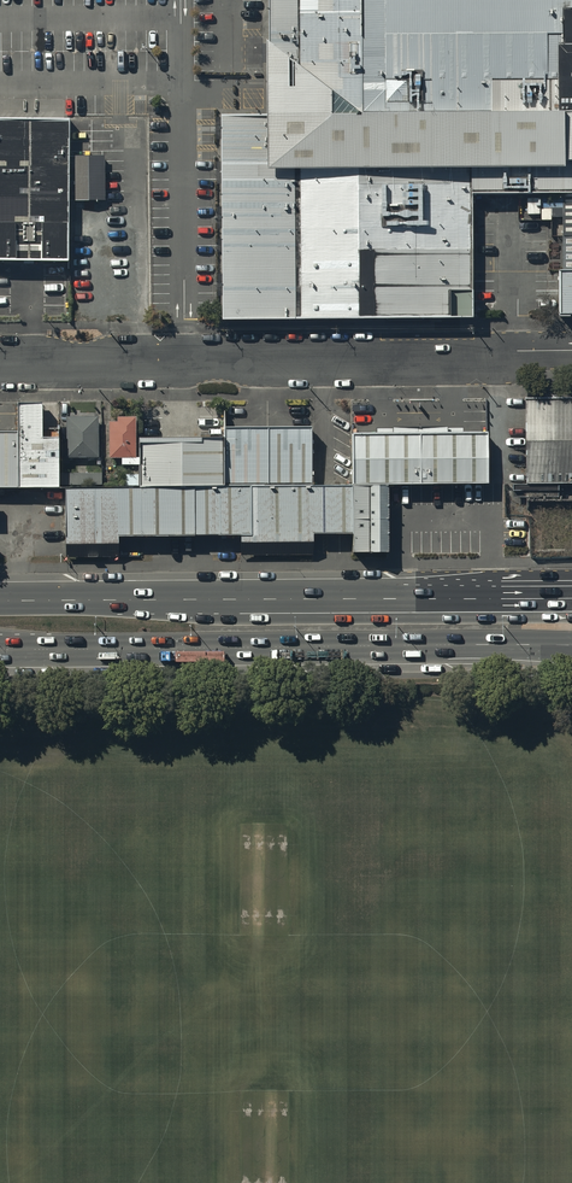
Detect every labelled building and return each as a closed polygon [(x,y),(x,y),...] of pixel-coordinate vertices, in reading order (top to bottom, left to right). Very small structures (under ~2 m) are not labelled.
[(268,126),(221,127),(222,325),(476,324),(475,195),(571,193),(571,0),(267,0),(268,126)] [(0,123),(0,264),(70,264),(71,123),(0,123)] [(105,161),(75,160),(75,264),(107,264),(106,259),(135,260),(127,210),(105,211),(105,161)] [(561,318),(571,318),(571,276),(560,276),(561,318)] [(527,400),(526,482),(571,482),(571,400),(527,400)] [(20,407),(20,492),(61,492),(59,443),(44,443),(44,407),(20,407)] [(99,422),(67,422),(67,463),(99,462),(99,422)] [(310,423),(223,424),(224,481),(309,481),(310,423)] [(135,427),(108,427),(108,464),(135,464),(135,427)] [(485,431),(351,430),(351,482),(485,482),(485,431)] [(220,433),(140,434),(140,482),(221,480),(220,433)] [(18,492),(18,438),(0,438),(0,492),(18,492)] [(348,482),(65,485),(65,541),(118,540),(118,535),(237,534),(237,540),(309,540),(309,532),(349,532),(348,482)] [(350,488),(350,552),(387,552),(386,488),(350,488)]
